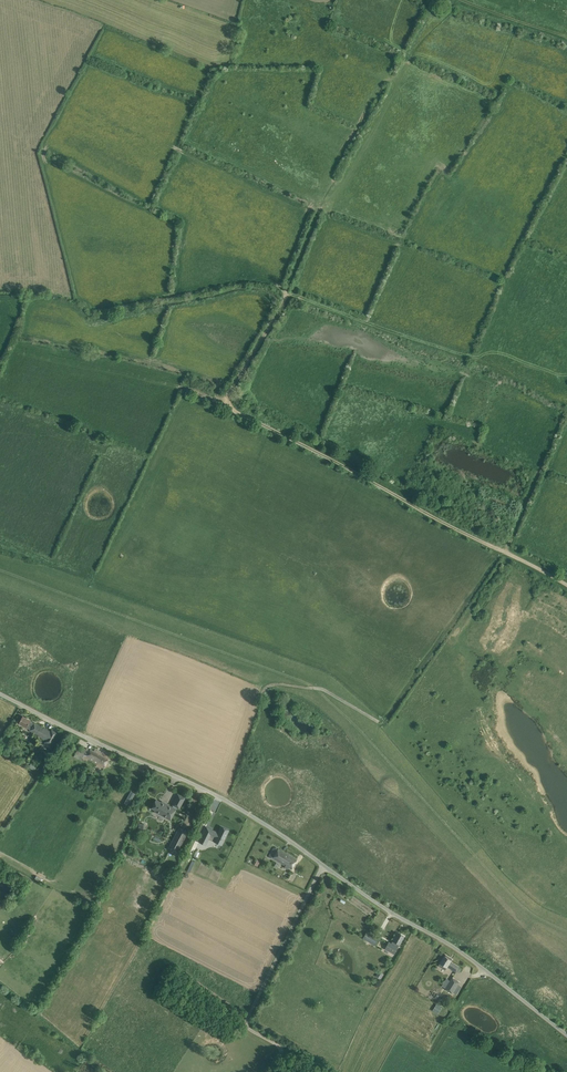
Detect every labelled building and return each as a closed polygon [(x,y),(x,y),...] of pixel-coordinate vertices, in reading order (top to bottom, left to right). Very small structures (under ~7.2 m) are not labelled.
[(30,731),(46,740),(44,742),(50,745),(55,737),(57,732),(51,730),(51,731),(34,722),(34,723),(30,720),(31,720),(23,716),(20,721),(18,723),(30,730),(30,731)] [(83,756),(103,768),(109,757),(98,751),(97,752),(94,750),(94,751),(91,749),(90,750),(84,747),(81,752),(77,750),(74,756),(81,760),(83,756)] [(173,805),(172,807),(176,809),(177,807),(179,809),(185,798),(178,794),(173,805)] [(159,813),(171,820),(176,809),(172,807),(165,803),(165,804),(156,800),(152,808),(159,812),(159,813)] [(219,831),(208,826),(200,841),(206,844),(211,833),(216,836),(214,840),(222,844),(230,829),(222,825),(219,831)] [(169,847),(177,852),(188,832),(179,828),(169,847)] [(269,856),(292,868),(297,859),(278,849),(274,847),(269,856)] [(380,938),(367,931),(363,938),(375,946),(380,938)] [(391,943),(389,942),(385,949),(394,954),(404,936),(397,932),(391,943)] [(448,966),(449,965),(452,967),(453,965),(450,963),(451,962),(452,960),(445,956),(439,966),(445,970),(448,966)] [(452,967),(449,965),(448,966),(456,972),(459,967),(451,962),(450,963),(453,965),(452,967)] [(374,977),(380,979),(383,973),(377,971),(374,977)] [(445,989),(453,993),(460,982),(453,977),(445,989)]
